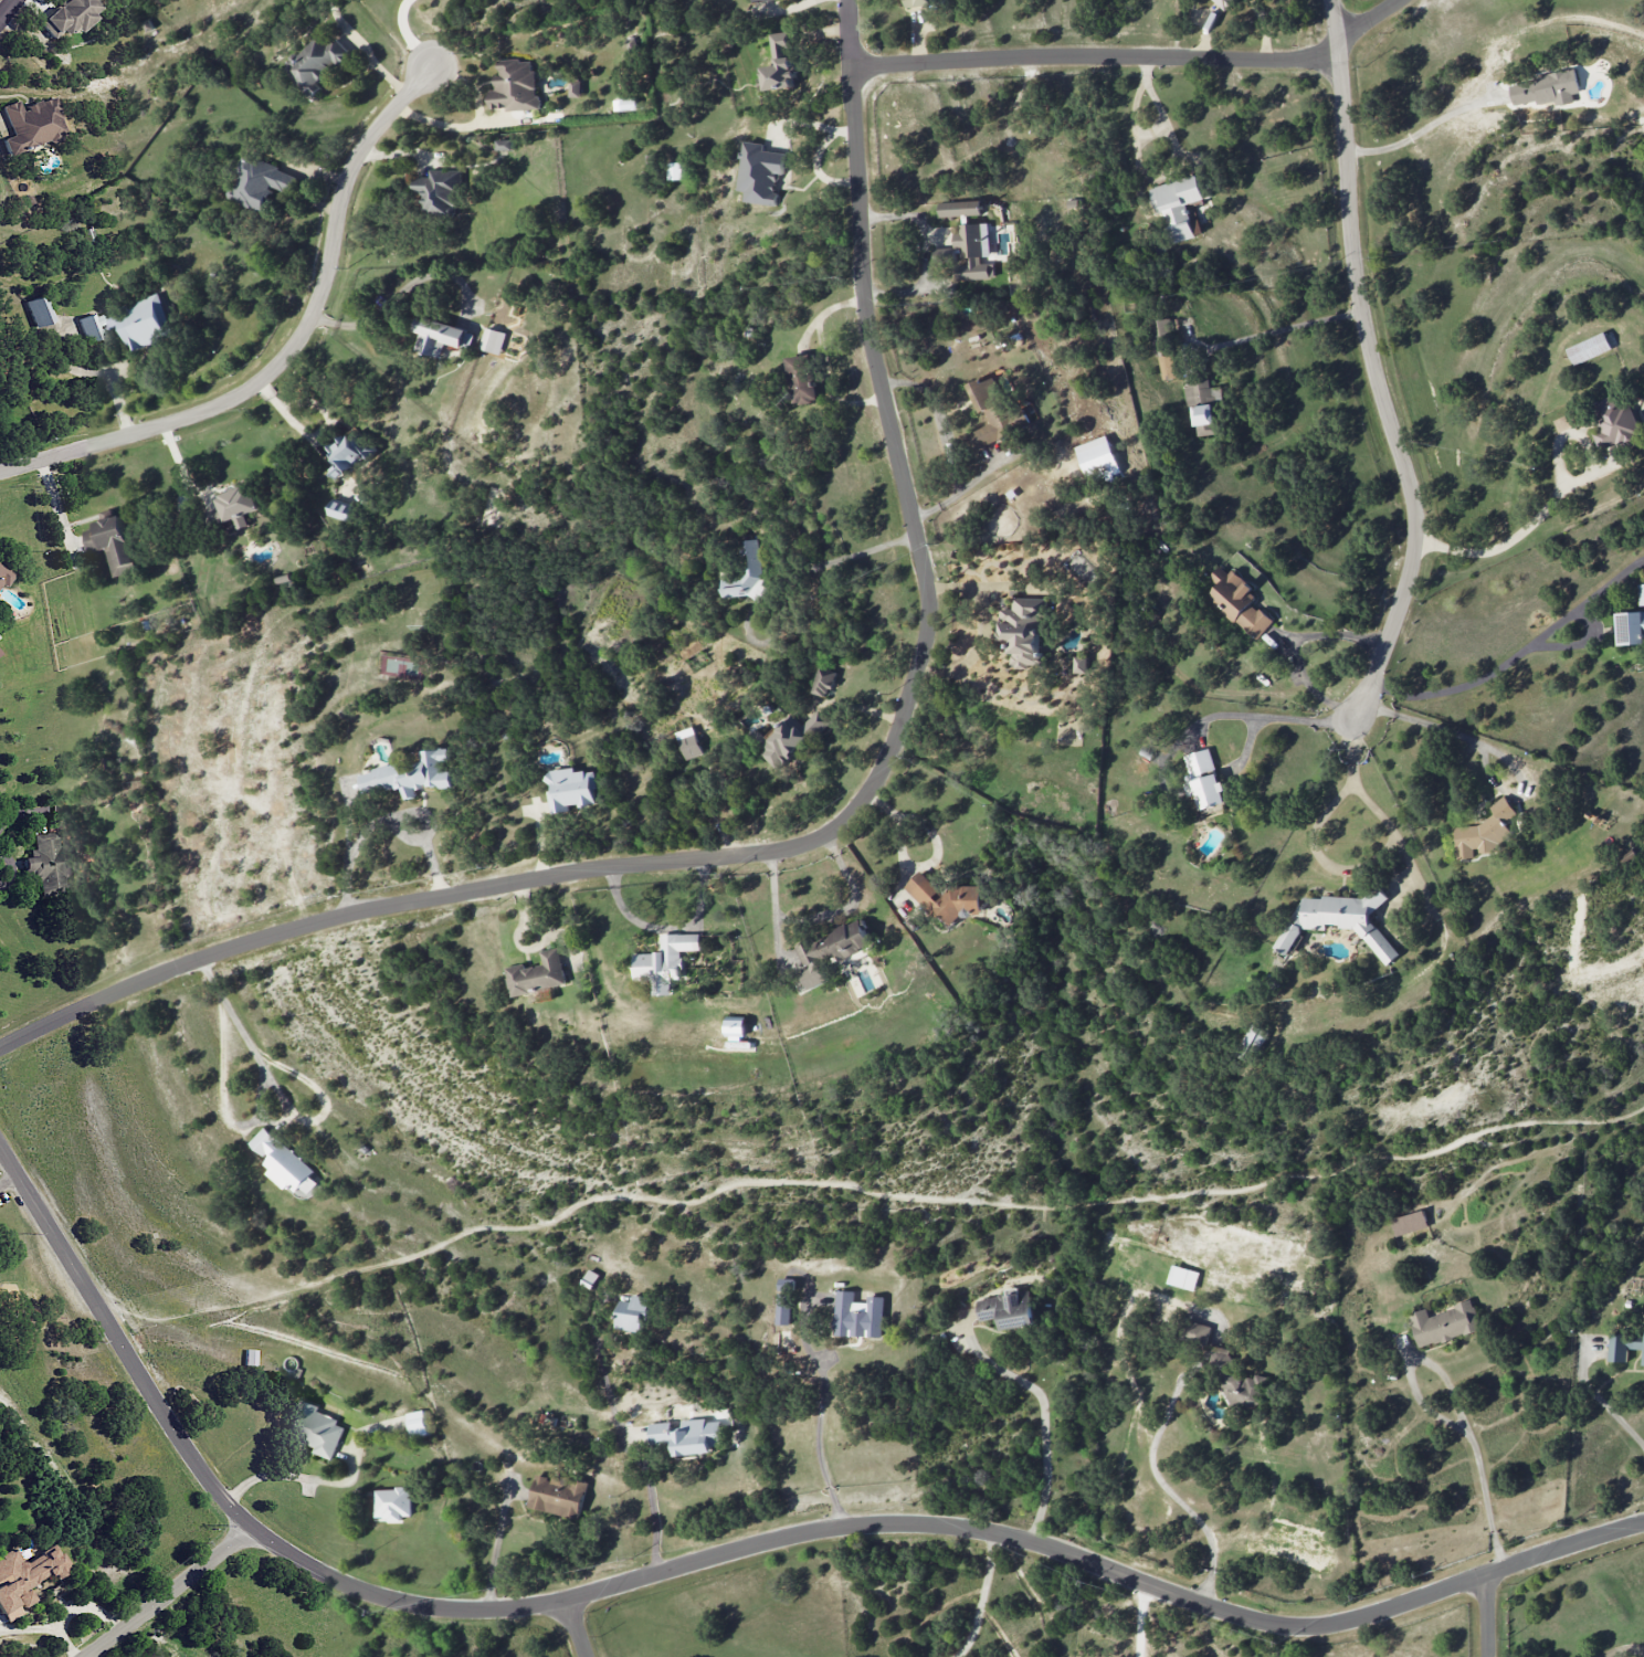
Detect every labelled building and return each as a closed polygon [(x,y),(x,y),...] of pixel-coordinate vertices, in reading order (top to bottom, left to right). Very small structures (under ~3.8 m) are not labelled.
[(53,39),(71,25),(77,33),(97,17),(95,14),(104,7),(98,1),(99,0),(63,0),(56,5),(57,5),(38,20),(53,39)] [(1224,12),(1234,0),(1209,0),(1224,12)] [(283,69),(312,97),(321,88),(317,85),(348,52),(322,28),(283,69)] [(770,34),(773,66),(758,68),(761,95),(794,91),(788,32),(770,34)] [(538,109),(536,59),(497,61),(498,93),(490,93),(491,111),(538,109)] [(1579,92),(1575,70),(1509,82),(1513,107),(1554,99),(1555,105),(1573,102),(1571,94),(1579,92)] [(581,97),(581,80),(570,80),(570,97),(581,97)] [(0,106),(11,136),(1,140),(6,156),(64,136),(51,97),(20,108),(18,100),(0,106)] [(513,140),(496,140),(497,151),(513,151),(513,140)] [(786,154),(764,151),(765,144),(744,141),(739,191),(745,191),(744,202),(774,205),(777,173),(784,174),(786,154)] [(297,174),(243,156),(228,200),(264,212),(272,188),(290,194),(297,174)] [(669,163),(669,181),(683,180),(683,163),(669,163)] [(461,170),(429,172),(430,178),(413,179),(414,195),(423,194),(424,216),(452,214),(451,205),(463,205),(461,170)] [(1196,237),(1187,204),(1205,200),(1199,175),(1149,187),(1156,214),(1165,211),(1172,243),(1196,237)] [(939,202),(939,217),(982,215),(981,200),(939,202)] [(990,256),(989,223),(959,224),(960,232),(954,233),(954,251),(964,251),(964,264),(956,264),(956,280),(995,278),(994,263),(982,263),(981,256),(990,256)] [(54,321),(44,294),(24,302),(35,329),(54,321)] [(172,338),(160,302),(118,316),(129,352),(172,338)] [(101,339),(99,325),(105,324),(104,314),(79,317),(83,342),(101,339)] [(470,350),(475,332),(418,317),(414,333),(419,334),(415,352),(440,359),(443,344),(470,350)] [(1156,378),(1174,377),(1173,337),(1172,319),(1154,320),(1156,378)] [(507,333),(487,327),(480,349),(500,356),(507,333)] [(1566,348),(1573,365),(1611,349),(1604,332),(1566,348)] [(785,357),(791,406),(816,403),(810,354),(785,357)] [(973,448),(1022,432),(1016,412),(1007,415),(995,377),(981,382),(980,379),(971,382),(985,426),(968,432),(973,448)] [(1221,385),(1209,387),(1208,377),(1195,378),(1196,384),(1184,386),(1187,407),(1193,407),(1196,436),(1217,434),(1214,407),(1224,406),(1221,385)] [(1640,435),(1622,391),(1590,405),(1600,429),(1590,433),(1598,453),(1640,435)] [(365,456),(345,433),(326,449),(342,466),(333,474),(339,480),(365,456)] [(1121,472),(1106,435),(1074,447),(1089,484),(1121,472)] [(245,514),(259,510),(251,484),(216,495),(220,507),(207,511),(213,527),(233,521),(235,530),(248,525),(245,514)] [(326,513),(349,522),(354,507),(331,499),(326,513)] [(123,514),(112,516),(111,508),(97,512),(99,520),(89,522),(91,529),(81,531),(86,553),(104,548),(111,577),(136,572),(123,514)] [(723,599),(759,595),(759,592),(763,592),(757,538),(742,540),(743,549),(735,550),(738,569),(720,571),(723,599)] [(8,587),(5,565),(0,566),(0,588),(8,587)] [(1208,596),(1256,641),(1273,622),(1252,602),(1259,594),(1231,569),(1228,573),(1220,566),(1209,578),(1218,586),(1208,596)] [(1639,584),(1641,611),(1617,613),(1619,645),(1643,644),(1643,583),(1639,584)] [(999,641),(1010,641),(1009,665),(1040,666),(1043,599),(1013,597),(1013,609),(1001,608),(999,641)] [(1074,673),(1087,673),(1088,657),(1075,656),(1074,673)] [(830,696),(834,670),(818,667),(813,693),(830,696)] [(788,720),(758,751),(779,771),(831,718),(819,707),(798,730),(788,720)] [(702,754),(693,727),(675,732),(684,760),(702,754)] [(1219,783),(1209,748),(1184,755),(1189,774),(1182,775),(1188,796),(1196,794),(1201,811),(1227,803),(1221,782),(1219,783)] [(364,791),(402,790),(402,798),(415,797),(415,788),(451,786),(450,767),(449,749),(422,750),(423,765),(363,767),(364,791)] [(551,813),(569,811),(568,806),(595,803),(593,789),(597,789),(595,770),(576,772),(575,767),(548,771),(550,790),(548,790),(551,813)] [(1454,827),(1456,852),(1460,858),(1474,857),(1473,842),(1480,852),(1497,851),(1497,839),(1509,830),(1504,822),(1516,813),(1505,795),(1489,806),(1494,813),(1475,826),(1454,827)] [(41,893),(70,892),(68,845),(58,845),(57,832),(44,832),(44,838),(35,838),(36,872),(40,872),(41,893)] [(983,886),(953,885),(938,903),(938,887),(920,871),(905,887),(935,914),(940,914),(953,925),(961,915),(983,916),(983,886)] [(1303,897),(1297,907),(1297,912),(1292,917),(1274,947),(1288,955),(1301,933),(1301,928),(1326,929),(1326,924),(1336,924),(1343,928),(1355,928),(1387,965),(1400,954),(1370,920),(1370,915),(1386,901),(1388,897),(1377,885),(1363,898),(1323,895),(1320,898),(1303,897)] [(800,993),(831,980),(823,960),(838,954),(840,959),(872,946),(860,919),(797,946),(808,970),(793,977),(800,993)] [(633,953),(634,981),(653,980),(653,995),(671,994),(671,979),(683,979),(683,950),(700,950),(700,934),(661,934),(662,953),(633,953)] [(566,986),(559,947),(541,951),(544,965),(526,968),(525,964),(507,967),(512,995),(566,986)] [(745,1020),(726,1019),(726,1032),(745,1033),(745,1020)] [(1253,1062),(1265,1030),(1250,1024),(1237,1056),(1253,1062)] [(315,1170),(262,1128),(250,1144),(268,1158),(261,1167),(294,1194),(301,1186),(309,1193),(317,1182),(310,1177),(315,1170)] [(1428,1226),(1423,1209),(1390,1220),(1395,1237),(1428,1226)] [(1194,1291),(1200,1272),(1173,1264),(1168,1283),(1194,1291)] [(790,1324),(792,1279),(778,1278),(777,1324),(790,1324)] [(884,1296),(867,1296),(867,1303),(854,1302),(854,1291),(836,1290),(835,1336),(883,1337),(884,1296)] [(1035,1325),(1030,1290),(1018,1291),(976,1297),(980,1320),(1000,1318),(1002,1330),(1035,1325)] [(648,1297),(621,1295),(618,1329),(644,1332),(648,1297)] [(1408,1314),(1419,1348),(1480,1329),(1472,1301),(1428,1315),(1426,1308),(1408,1314)] [(1259,1410),(1265,1376),(1254,1374),(1253,1377),(1227,1373),(1231,1349),(1207,1345),(1211,1325),(1185,1320),(1181,1342),(1212,1348),(1208,1369),(1223,1372),(1220,1391),(1228,1392),(1226,1405),(1259,1410)] [(1609,1336),(1608,1361),(1626,1362),(1627,1348),(1643,1349),(1643,1338),(1609,1336)] [(316,1411),(318,1406),(301,1399),(288,1435),(316,1445),(313,1452),(333,1459),(345,1427),(336,1424),(338,1419),(316,1411)] [(428,1434),(423,1410),(407,1413),(412,1438),(428,1434)] [(649,1423),(650,1444),(674,1443),(675,1455),(711,1453),(711,1446),(721,1445),(719,1419),(671,1422),(649,1423)] [(529,1507),(579,1518),(587,1481),(552,1474),(551,1478),(536,1475),(529,1507)] [(375,1517),(385,1517),(385,1522),(403,1522),(403,1516),(411,1516),(410,1488),(375,1489),(375,1517)] [(35,1600),(27,1589),(51,1571),(56,1578),(69,1569),(51,1544),(23,1564),(11,1547),(0,1555),(0,1614),(6,1622),(35,1600)]
